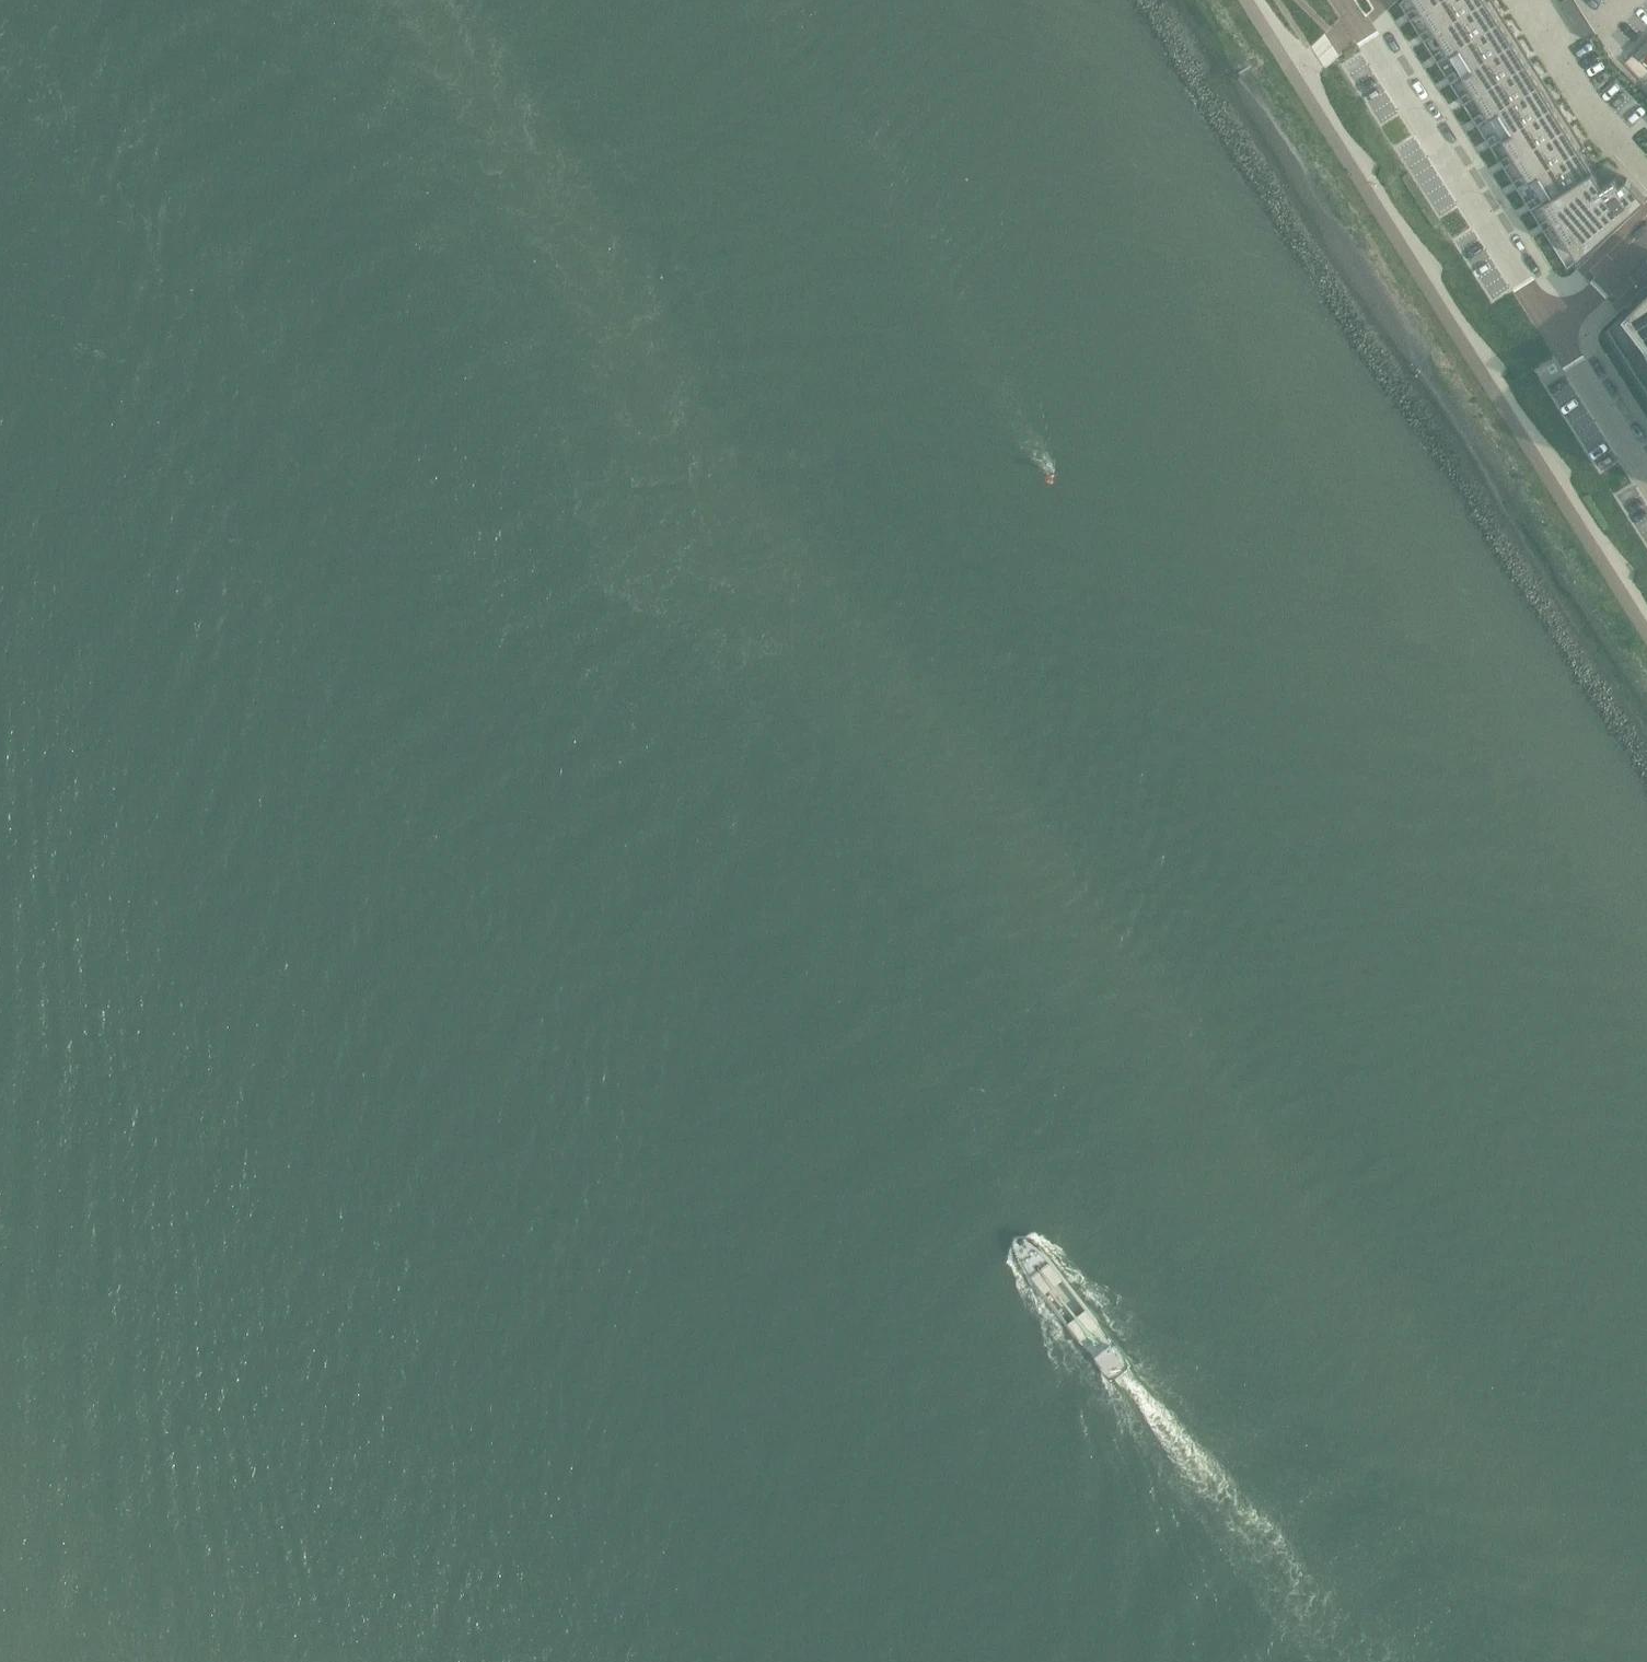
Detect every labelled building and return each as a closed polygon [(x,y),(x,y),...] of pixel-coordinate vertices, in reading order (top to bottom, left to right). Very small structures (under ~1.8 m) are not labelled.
[(1433,6),(1446,28),(1489,0),(1488,0),(1487,1),(1487,0),(1443,0),(1433,6)] [(1446,28),(1459,49),(1505,20),(1493,0),(1489,0),(1446,28)] [(1560,1),(1565,9),(1576,2),(1574,0),(1562,0),(1560,1)] [(1576,2),(1565,9),(1569,16),(1580,10),(1576,2)] [(1580,10),(1569,16),(1574,24),(1585,17),(1580,10)] [(1585,17),(1574,24),(1578,31),(1589,24),(1587,21),(1585,17)] [(1505,20),(1459,49),(1472,70),(1519,41),(1505,20)] [(1589,24),(1578,31),(1583,39),(1594,32),(1589,24)] [(1519,41),(1472,70),(1486,91),(1532,62),(1519,41)] [(1633,55),(1640,61),(1646,54),(1646,50),(1643,45),(1633,55)] [(1532,62),(1486,91),(1499,112),(1545,83),(1532,62)] [(1545,83),(1499,112),(1512,133),(1559,104),(1545,83)] [(1559,104),(1512,133),(1525,154),(1572,125),(1559,104)] [(1572,125),(1525,154),(1539,176),(1585,146),(1572,125)] [(1585,146),(1539,176),(1552,197),(1594,170),(1582,150),(1586,147),(1585,146)] [(1594,170),(1552,197),(1587,252),(1646,198),(1642,194),(1627,177),(1621,182),(1616,174),(1602,183),(1595,171),(1594,170)] [(1606,331),(1646,396),(1646,291),(1606,331)]
